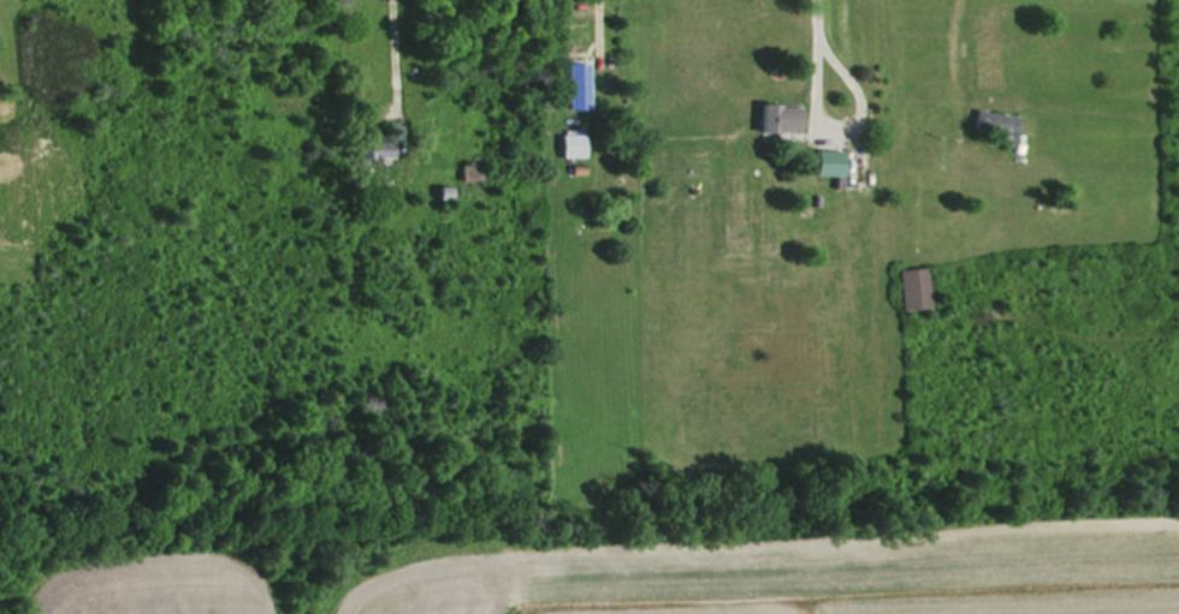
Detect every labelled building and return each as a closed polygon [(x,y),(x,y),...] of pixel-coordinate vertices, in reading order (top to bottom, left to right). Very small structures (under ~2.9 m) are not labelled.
[(562,111),(583,111),(583,62),(562,62),(562,111)] [(753,104),(753,133),(793,133),(793,104),(753,104)] [(1008,135),(1010,114),(969,110),(967,131),(1008,135)] [(355,159),(386,159),(386,138),(355,138),(355,159)] [(838,151),(809,150),(809,176),(838,177),(838,151)] [(456,180),(476,180),(476,165),(456,165),(456,180)] [(923,268),(895,269),(895,308),(923,307),(923,268)]
